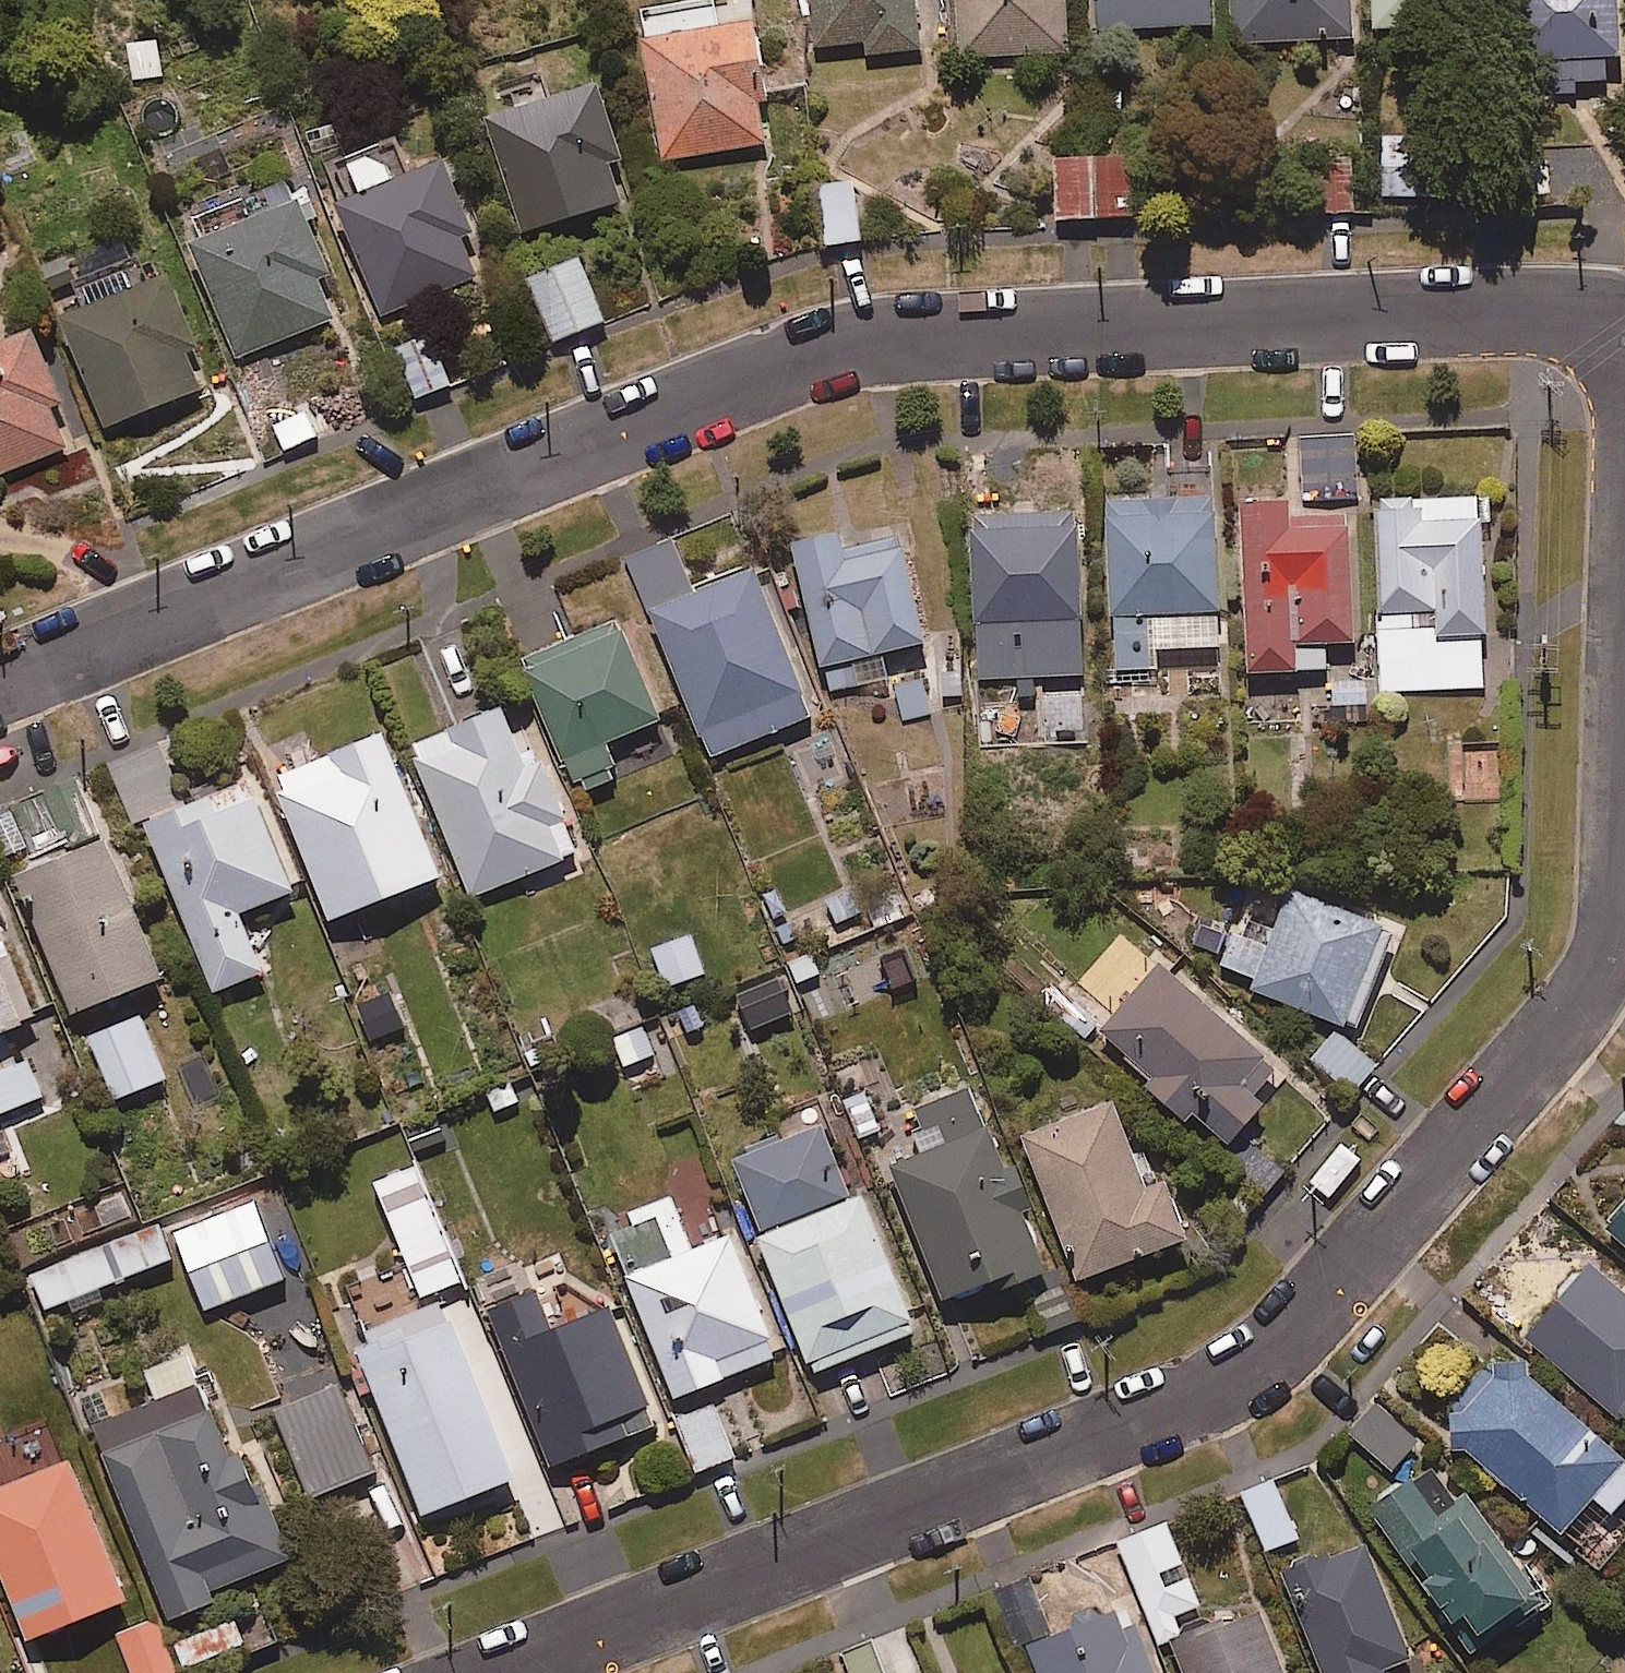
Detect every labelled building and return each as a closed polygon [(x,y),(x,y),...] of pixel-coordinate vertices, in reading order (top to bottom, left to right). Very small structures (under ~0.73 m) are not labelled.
[(914,0),(809,0),(815,49),(867,42),(869,57),(920,51),(914,0)] [(1064,0),(956,0),(959,60),(1067,54),(1064,0)] [(1096,32),(1210,25),(1208,0),(1094,0),(1096,32)] [(1231,44),(1350,40),(1349,0),(1229,0),(1231,44)] [(1371,31),(1403,31),(1472,29),(1471,0),(1370,0),(1371,31)] [(1608,86),(1607,62),(1618,62),(1616,0),(1506,0),(1507,21),(1508,49),(1510,90),(1608,86)] [(757,108),(765,107),(752,28),(715,35),(710,6),(637,18),(661,163),(763,146),(757,108)] [(165,38),(124,43),(129,83),(169,79),(165,38)] [(630,162),(608,87),(494,122),(528,234),(627,203),(616,166),(630,162)] [(1451,135),(1381,138),(1383,200),(1453,197),(1451,135)] [(414,180),(412,158),(347,163),(347,223),(384,317),(496,272),(454,164),(414,180)] [(1352,215),(1351,162),(1312,162),(1313,215),(1352,215)] [(1125,163),(1053,166),(1055,224),(1127,222),(1125,163)] [(353,315),(301,180),(251,199),(260,222),(196,246),(239,358),(353,315)] [(852,187),(814,192),(821,250),(859,246),(852,187)] [(153,286),(135,239),(78,261),(96,310),(68,320),(109,428),(206,392),(192,353),(204,348),(177,277),(153,286)] [(613,322),(590,260),(535,280),(558,343),(613,322)] [(42,333),(0,348),(0,476),(71,449),(56,409),(69,404),(42,333)] [(458,387),(440,336),(402,349),(419,400),(458,387)] [(321,436),(309,412),(263,437),(275,460),(321,436)] [(1358,500),(1353,438),(1298,442),(1303,504),(1358,500)] [(1480,501),(1378,502),(1381,690),(1483,688),(1480,501)] [(1213,503),(1107,507),(1111,673),(1157,671),(1156,650),(1218,648),(1213,503)] [(1287,509),(1238,512),(1247,677),(1325,672),(1324,649),(1353,647),(1346,519),(1288,522),(1287,509)] [(1081,621),(1076,513),(969,518),(974,626),(1081,621)] [(842,556),(837,537),(789,550),(827,695),(886,679),(880,658),(925,646),(898,542),(842,556)] [(693,597),(671,542),(626,559),(706,761),(811,720),(752,573),(693,597)] [(668,721),(624,620),(525,663),(582,794),(623,776),(610,746),(668,721)] [(923,678),(892,687),(902,724),(933,716),(923,678)] [(530,757),(512,711),(417,747),(474,898),(584,856),(545,751),(530,757)] [(448,881),(394,738),(281,780),(335,923),(448,881)] [(1507,740),(1453,741),(1454,801),(1507,800),(1507,740)] [(184,802),(163,748),(111,767),(132,822),(184,802)] [(300,894),(257,784),(152,824),(218,994),(268,974),(245,915),(300,894)] [(169,983),(115,843),(23,878),(77,1018),(169,983)] [(859,915),(848,888),(806,905),(816,932),(859,915)] [(1243,917),(1221,967),(1256,982),(1252,992),(1349,1033),(1391,935),(1288,891),(1272,930),(1243,917)] [(0,917),(0,1117),(46,1097),(20,1035),(37,1028),(13,973),(22,969),(0,917)] [(708,975),(696,937),(656,949),(667,987),(708,975)] [(900,945),(847,965),(863,1006),(916,985),(900,945)] [(1157,1083),(1145,1096),(1181,1128),(1193,1115),(1231,1149),(1265,1110),(1253,1099),(1278,1072),(1155,962),(1096,1028),(1157,1083)] [(171,1080),(145,1017),(93,1038),(119,1101),(171,1080)] [(1376,1067),(1337,1032),(1313,1060),(1352,1095),(1376,1067)] [(981,1089),(917,1114),(923,1130),(943,1122),(953,1149),(898,1170),(951,1305),(1018,1278),(1021,1287),(1053,1275),(981,1089)] [(871,1091),(844,1105),(864,1143),(891,1129),(871,1091)] [(1154,1190),(1123,1105),(1030,1140),(1083,1283),(1196,1242),(1174,1183),(1154,1190)] [(765,1238),(857,1202),(831,1127),(737,1161),(765,1238)] [(470,1282),(421,1165),(377,1184),(425,1300),(470,1282)] [(696,1254),(674,1197),(630,1214),(637,1233),(617,1240),(679,1399),(783,1358),(736,1238),(696,1254)] [(857,1202),(765,1238),(814,1373),(921,1335),(871,1197),(857,1202)] [(289,1280),(260,1204),(180,1235),(209,1311),(289,1280)] [(1608,1235),(1624,1250),(1624,1215),(1608,1235)] [(167,1265),(156,1237),(37,1284),(48,1312),(167,1265)] [(1591,1265),(1526,1342),(1624,1425),(1624,1293),(1591,1265)] [(559,1335),(542,1292),(492,1312),(557,1471),(664,1427),(616,1311),(559,1335)] [(521,1483),(452,1304),(358,1341),(428,1519),(521,1483)] [(232,1452),(193,1354),(146,1373),(159,1406),(97,1430),(169,1611),(294,1562),(248,1446),(232,1452)] [(1601,1572),(1624,1544),(1624,1520),(1617,1513),(1624,1503),(1624,1468),(1498,1358),(1436,1429),(1601,1572)] [(379,1474),(342,1387),(282,1412),(319,1499),(379,1474)] [(737,1458),(717,1407),(678,1423),(698,1474),(737,1458)] [(1417,1447),(1378,1407),(1350,1434),(1390,1474),(1417,1447)] [(76,1462),(0,1493),(0,1566),(33,1645),(134,1603),(76,1462)] [(1541,1606),(1505,1555),(1464,1495),(1452,1503),(1432,1474),(1371,1516),(1469,1656),(1541,1606)] [(1297,1540),(1272,1482),(1242,1495),(1267,1553),(1297,1540)] [(1197,1612),(1167,1526),(1123,1542),(1164,1657),(1173,1654),(1180,1672),(1281,1672),(1258,1616),(1185,1644),(1176,1619),(1197,1612)] [(1365,1546),(1282,1578),(1319,1672),(1388,1672),(1410,1664),(1365,1546)] [(1028,1582),(997,1594),(1018,1648),(1049,1636),(1028,1582)] [(1132,1629),(1124,1632),(1118,1616),(1027,1652),(1035,1672),(1149,1672),(1132,1629)] [(159,1620),(117,1636),(131,1672),(179,1672),(159,1620)] [(248,1646),(238,1621),(179,1644),(188,1669),(248,1646)] [(875,1644),(847,1655),(853,1672),(886,1672),(875,1644)]
